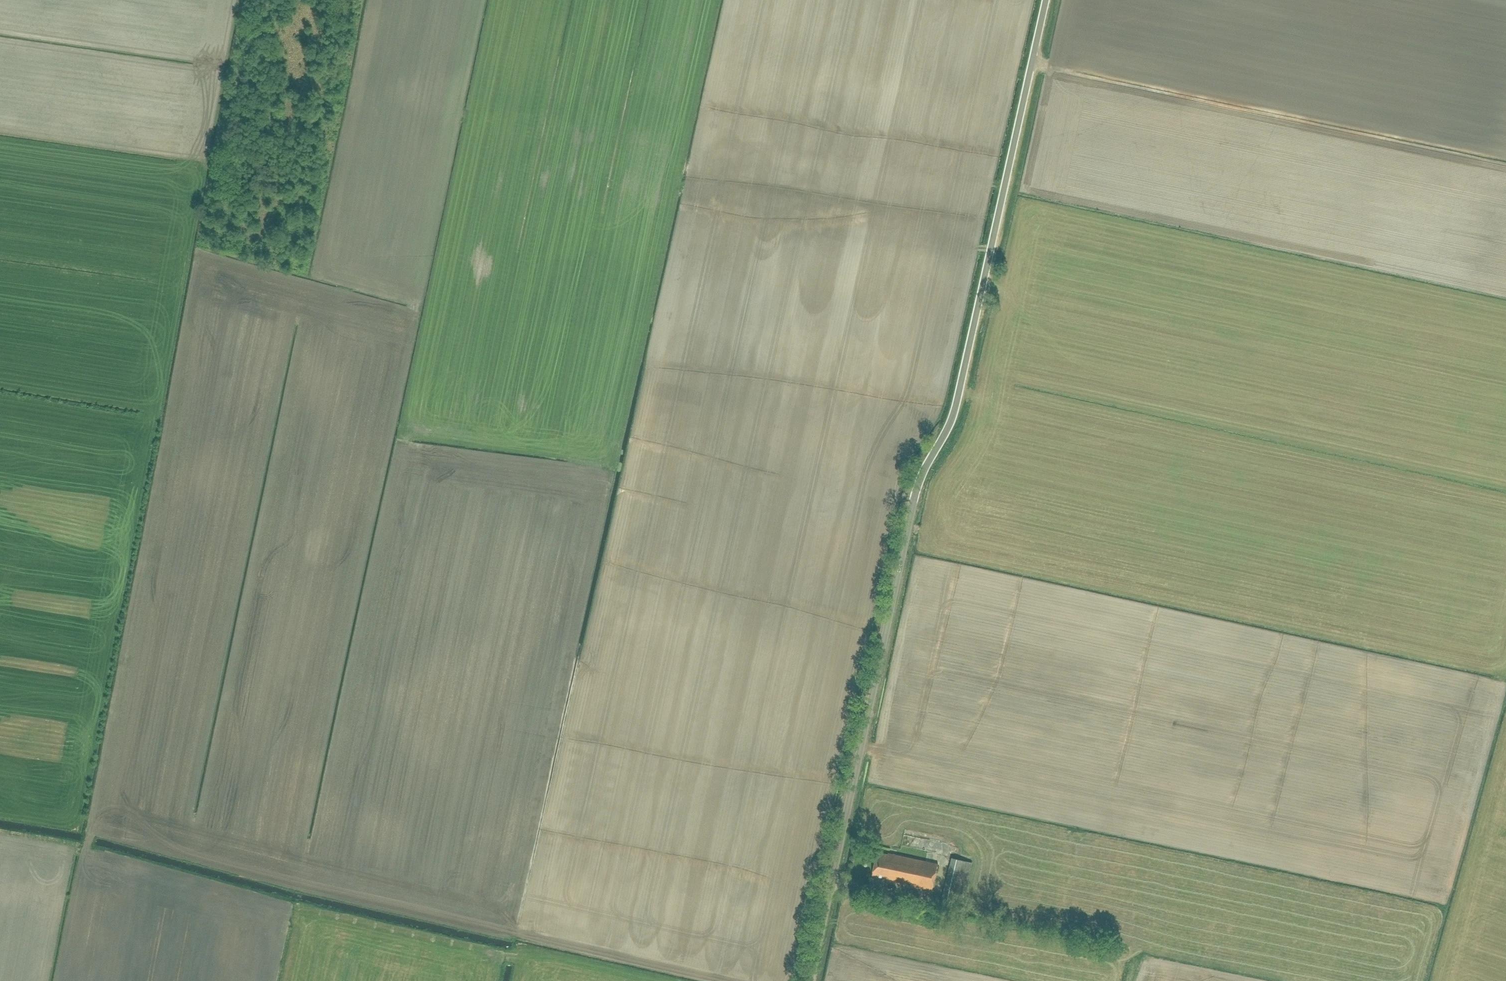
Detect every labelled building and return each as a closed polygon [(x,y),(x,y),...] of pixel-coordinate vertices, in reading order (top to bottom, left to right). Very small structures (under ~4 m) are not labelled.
[(878,852),(873,876),(883,878),(883,877),(891,879),(890,881),(932,890),(938,864),(888,853),(887,854),(878,852)] [(952,858),(942,901),(961,906),(971,862),(952,858)]
